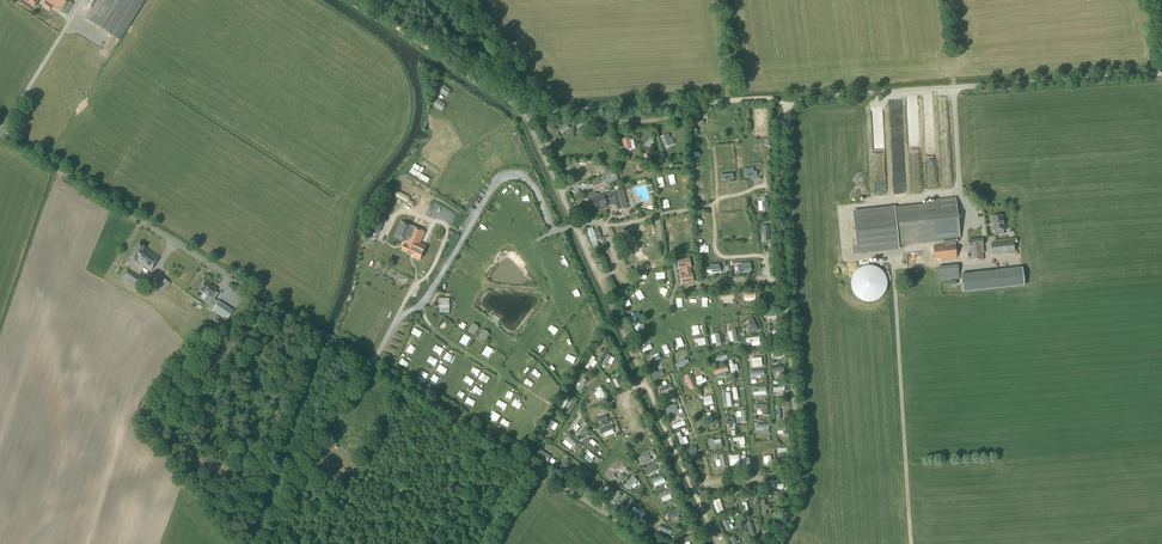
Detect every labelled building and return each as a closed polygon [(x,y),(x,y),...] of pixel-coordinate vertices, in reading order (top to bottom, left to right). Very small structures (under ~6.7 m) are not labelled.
[(73,4),(67,0),(47,0),(46,1),(66,15),(73,4)] [(144,0),(98,0),(86,19),(119,40),(144,0)] [(940,94),(940,105),(948,104),(948,93),(940,94)] [(673,138),(670,139),(668,135),(662,138),(665,147),(672,145),(675,143),(673,138)] [(650,149),(655,143),(651,138),(645,144),(650,149)] [(626,150),(628,149),(628,151),(632,150),(632,149),(635,149),(633,140),(630,141),(629,139),(623,140),(626,150)] [(640,173),(646,167),(641,162),(635,168),(640,173)] [(596,189),(606,186),(607,188),(619,179),(616,173),(613,169),(600,178),(602,180),(593,183),(596,189)] [(743,172),(744,178),(758,176),(757,170),(743,172)] [(682,180),(685,185),(692,181),(688,176),(682,180)] [(612,192),(613,193),(607,194),(598,197),(598,195),(595,193),(589,196),(588,198),(589,202),(591,204),(594,203),(597,211),(611,205),(611,204),(615,203),(617,210),(628,207),(623,189),(612,192)] [(395,196),(408,203),(410,198),(397,191),(395,196)] [(944,240),(945,245),(933,247),(935,260),(957,257),(955,239),(960,238),(955,198),(936,200),(937,204),(895,209),(895,205),(853,210),(856,244),(851,245),(852,254),(899,248),(899,245),(944,240)] [(669,201),(663,203),(665,209),(672,207),(669,201)] [(993,230),(1005,229),(1003,215),(992,217),(993,230)] [(376,240),(384,220),(376,217),(368,237),(376,240)] [(401,221),(395,236),(407,241),(406,242),(405,245),(402,250),(415,256),(414,258),(420,260),(426,246),(420,244),(425,232),(413,227),(401,221)] [(601,234),(599,229),(593,231),(593,229),(588,231),(594,248),(594,249),(599,247),(597,240),(601,239),(600,234),(601,234)] [(983,253),(984,253),(982,239),(968,240),(969,246),(970,246),(971,261),(984,259),(983,253)] [(993,254),(1015,252),(1013,241),(992,243),(993,254)] [(129,258),(134,261),(129,267),(121,280),(138,291),(146,278),(134,270),(138,264),(150,271),(159,258),(144,248),(138,244),(129,258)] [(690,267),(691,267),(690,259),(678,261),(679,269),(685,268),(686,274),(680,275),(682,284),(694,282),(692,273),(691,273),(690,267)] [(940,281),(959,279),(958,264),(938,266),(940,281)] [(998,284),(996,265),(960,268),(962,288),(998,284)] [(732,275),(739,273),(737,266),(730,268),(732,275)] [(1005,270),(998,270),(1000,288),(1007,288),(1005,270)] [(187,274),(182,279),(186,282),(191,277),(187,274)] [(163,294),(171,284),(164,278),(156,288),(163,294)] [(200,290),(211,298),(210,298),(214,300),(218,294),(214,292),(216,289),(205,282),(200,290)] [(449,313),(449,299),(439,299),(439,313),(449,313)] [(218,302),(212,311),(226,320),(232,311),(218,302)] [(753,316),(747,319),(754,332),(759,329),(753,316)] [(734,343),(739,342),(736,328),(731,329),(734,343)] [(683,338),(677,339),(679,349),(685,347),(683,338)] [(645,351),(654,347),(652,341),(643,345),(645,351)] [(676,353),(678,359),(688,356),(686,350),(676,353)] [(592,354),(585,365),(589,369),(597,358),(592,354)] [(608,354),(602,365),(605,367),(612,356),(608,354)] [(716,366),(729,362),(727,354),(714,358),(716,366)] [(649,365),(659,363),(657,357),(647,359),(649,365)] [(762,357),(752,358),(753,366),(763,365),(762,357)] [(675,362),(677,368),(690,363),(688,358),(675,362)] [(649,369),(653,379),(664,375),(662,371),(657,373),(654,367),(649,369)] [(784,378),(784,368),(771,368),(772,374),(779,373),(779,378),(784,378)] [(689,373),(684,375),(690,389),(696,387),(689,373)] [(615,377),(620,387),(625,385),(620,375),(615,377)] [(576,388),(580,392),(588,381),(584,378),(576,388)] [(658,388),(660,392),(672,388),(670,383),(658,388)] [(601,386),(596,388),(603,400),(607,398),(601,386)] [(566,396),(559,407),(563,410),(570,398),(566,396)] [(668,404),(677,401),(675,396),(666,399),(668,404)] [(590,413),(600,408),(597,403),(588,408),(590,413)] [(768,409),(768,404),(755,405),(755,409),(763,409),(764,416),(768,415),(767,409),(768,409)] [(676,405),(669,407),(669,408),(666,409),(669,418),(679,414),(676,405)] [(594,419),(596,423),(608,419),(606,414),(594,419)] [(552,419),(545,429),(550,432),(556,422),(552,419)] [(574,430),(578,434),(588,424),(584,420),(574,430)] [(672,424),(674,429),(686,424),(684,420),(672,424)] [(612,424),(600,429),(602,435),(614,429),(612,424)] [(777,432),(783,431),(784,435),(789,435),(788,426),(777,427),(777,432)] [(677,433),(681,445),(685,444),(681,431),(677,433)] [(582,441),(594,451),(598,446),(587,436),(582,441)] [(710,450),(722,448),(722,443),(714,444),(713,439),(708,440),(710,450)] [(568,440),(565,445),(573,449),(576,445),(568,440)] [(698,451),(695,445),(687,449),(689,455),(698,451)] [(536,453),(548,461),(552,455),(540,447),(536,453)] [(585,452),(582,455),(591,463),(594,460),(585,452)] [(648,454),(638,459),(642,466),(652,461),(648,454)] [(725,466),(723,455),(714,456),(715,461),(719,460),(720,467),(725,466)] [(563,472),(565,469),(572,473),(575,469),(568,465),(570,462),(566,459),(559,469),(563,472)] [(647,468),(649,474),(658,471),(655,464),(647,468)] [(613,476),(611,479),(619,485),(625,477),(621,474),(618,479),(613,476)] [(582,475),(580,479),(592,487),(595,483),(582,475)] [(663,475),(652,480),(653,484),(665,479),(663,475)] [(637,481),(633,477),(626,486),(624,487),(627,489),(628,488),(630,489),(637,481)] [(602,496),(606,499),(614,489),(610,486),(602,496)] [(669,490),(659,494),(661,498),(671,494),(669,490)] [(619,492),(612,501),(616,504),(623,495),(619,492)] [(719,498),(713,500),(718,513),(724,511),(719,498)] [(765,512),(769,511),(768,506),(765,506),(764,501),(760,501),(761,517),(766,517),(765,512)] [(634,506),(630,512),(642,519),(646,513),(634,506)] [(679,509),(666,515),(669,520),(682,514),(679,509)] [(683,522),(681,516),(672,519),(673,522),(668,523),(669,527),(683,522)] [(727,519),(723,520),(727,530),(732,528),(727,519)] [(752,520),(747,522),(750,535),(755,533),(752,520)] [(660,524),(658,529),(670,535),(672,530),(660,524)] [(679,541),(680,543),(683,543),(693,539),(691,534),(679,541)] [(730,537),(733,543),(738,543),(734,535),(730,537)]
